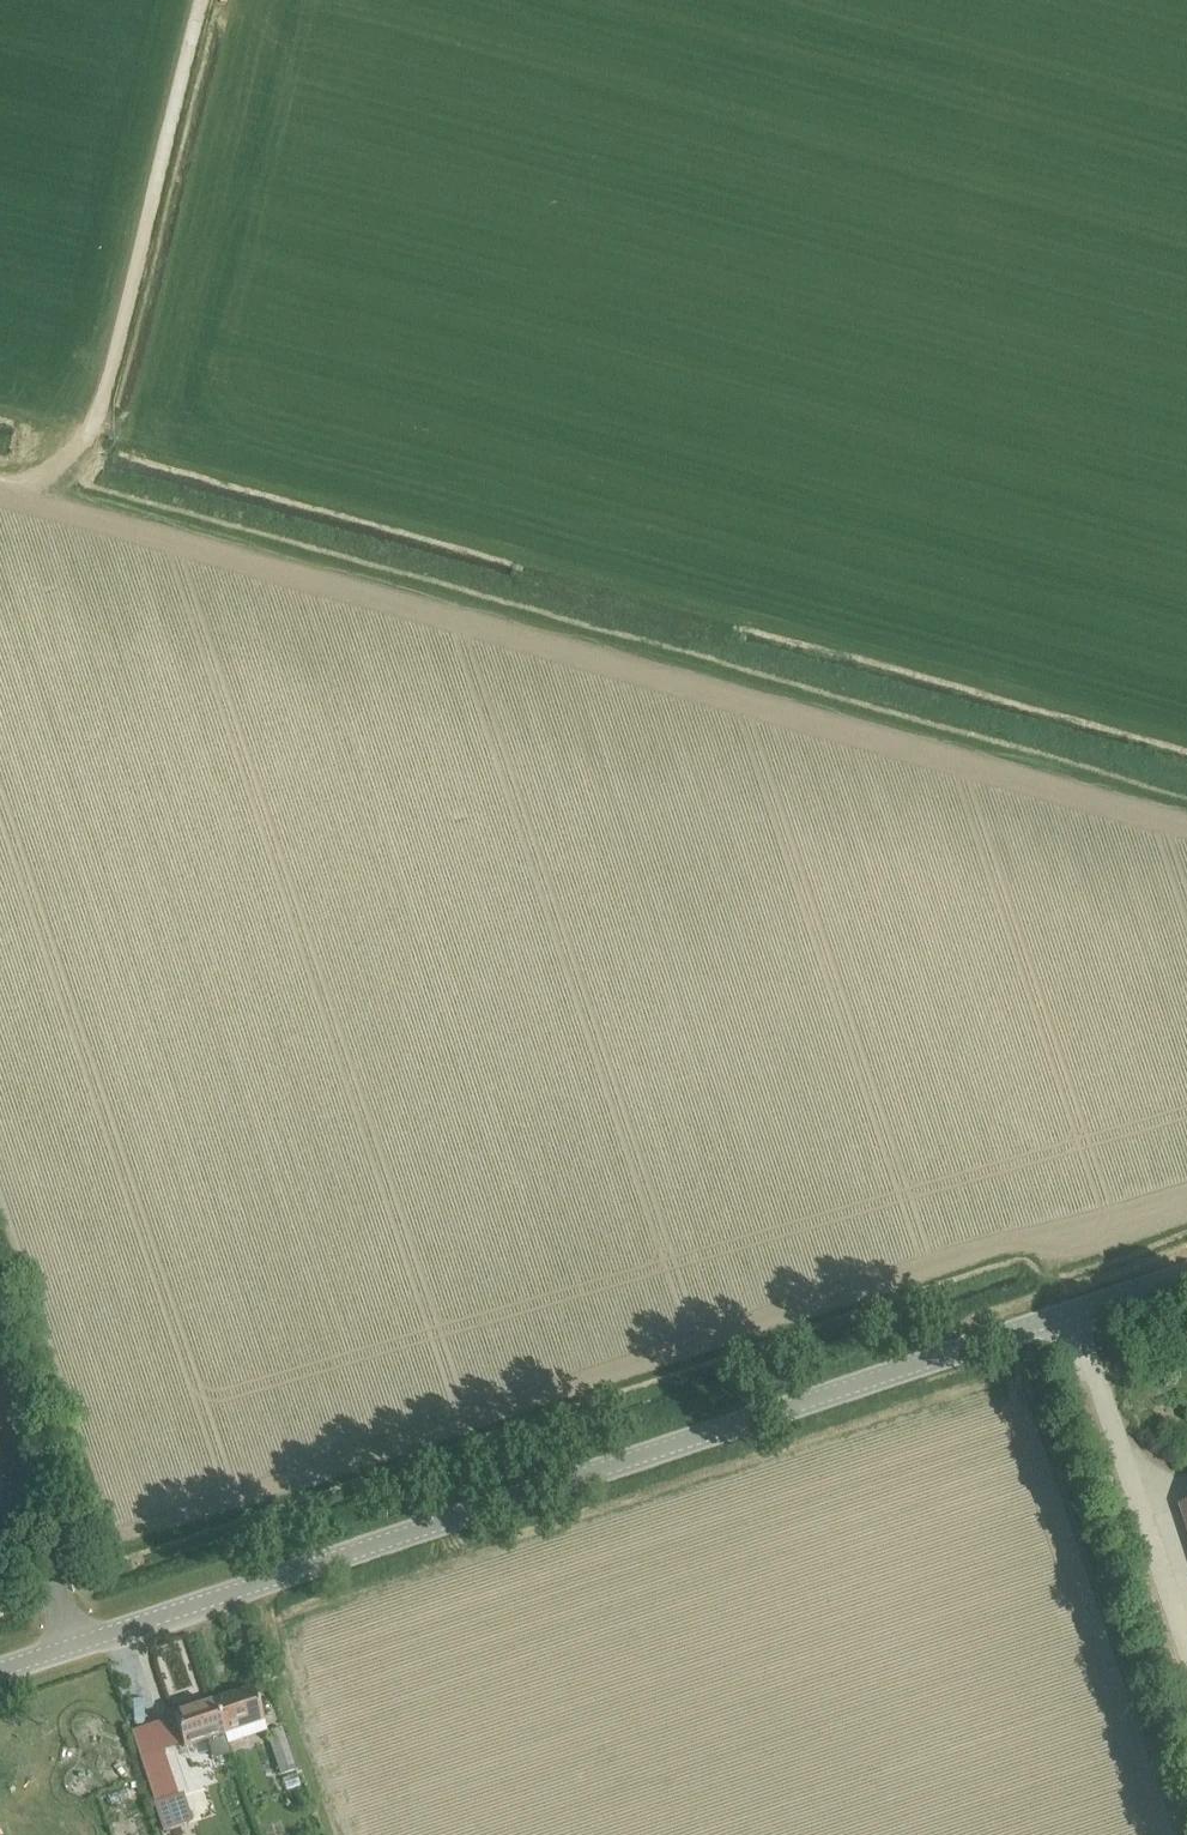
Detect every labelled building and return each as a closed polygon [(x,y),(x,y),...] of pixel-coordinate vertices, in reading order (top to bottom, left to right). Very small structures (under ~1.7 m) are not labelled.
[(1178,1505),(1186,1533),(1186,1502),(1178,1505)] [(212,1702),(222,1733),(261,1720),(251,1689),(212,1702)] [(226,1746),(222,1733),(212,1702),(172,1715),(182,1746),(207,1738),(211,1751),(226,1746)] [(145,1751),(174,1745),(167,1711),(138,1717),(145,1751)] [(294,1774),(291,1764),(279,1730),(266,1734),(281,1779),(294,1774)] [(184,1816),(216,1805),(205,1774),(173,1785),(184,1816)]
